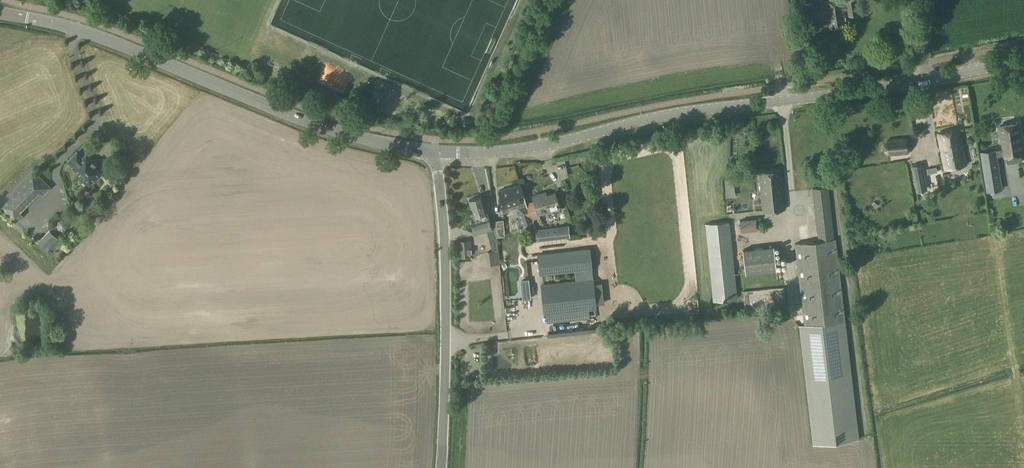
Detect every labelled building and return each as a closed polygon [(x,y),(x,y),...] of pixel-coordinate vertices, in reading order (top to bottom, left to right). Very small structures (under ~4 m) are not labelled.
[(842,0),(835,0),(824,2),(826,9),(813,11),(815,24),(828,22),(829,28),(847,25),(844,9),(847,8),(848,14),(859,12),(857,0),(843,0),(842,0)] [(893,56),(873,62),(875,68),(895,63),(893,56)] [(965,82),(952,82),(954,111),(966,111),(965,82)] [(980,98),(992,97),(992,88),(980,89),(980,98)] [(1001,188),(996,156),(1004,154),(1004,155),(1023,152),(1018,121),(999,124),(1003,148),(995,149),(980,152),(987,191),(1001,188)] [(959,129),(938,133),(944,168),(966,163),(959,129)] [(883,144),(884,151),(887,154),(898,155),(908,153),(912,148),(910,141),(907,138),(896,137),(886,139),(883,144)] [(103,170),(86,153),(83,157),(77,151),(68,161),(73,166),(73,167),(90,183),(95,177),(97,179),(103,173),(102,171),(103,170)] [(844,155),(845,167),(853,166),(852,154),(844,155)] [(914,183),(925,181),(922,163),(911,165),(914,183)] [(32,168),(0,200),(0,207),(15,222),(23,214),(20,211),(39,191),(43,195),(51,187),(32,168)] [(781,169),(759,171),(763,211),(785,208),(781,169)] [(965,178),(944,181),(945,190),(966,187),(965,178)] [(528,206),(526,202),(520,183),(498,190),(500,196),(498,197),(501,208),(511,205),(512,208),(519,206),(519,207),(518,208),(522,224),(528,222),(525,212),(527,211),(526,207),(528,206)] [(818,240),(795,243),(804,324),(802,324),(799,325),(813,443),(859,438),(845,321),(845,320),(836,238),(834,238),(828,186),(812,188),(818,240)] [(911,188),(887,192),(888,198),(903,195),(912,194),(911,188)] [(525,212),(528,222),(534,221),(533,219),(540,217),(538,213),(559,207),(555,193),(542,197),(541,193),(533,196),(534,199),(526,202),(528,206),(526,207),(527,211),(525,212)] [(481,196),(469,200),(476,221),(471,223),(474,233),(491,227),(481,196)] [(757,230),(756,218),(740,220),(741,231),(757,230)] [(504,219),(495,220),(496,228),(497,236),(505,235),(504,219)] [(704,223),(713,301),(738,298),(730,220),(704,223)] [(535,229),(536,241),(570,237),(569,225),(535,229)] [(49,230),(37,243),(47,252),(59,239),(49,230)] [(470,239),(458,240),(459,256),(471,256),(470,239)] [(745,274),(776,270),(774,245),(742,249),(745,274)] [(538,253),(540,274),(593,268),(591,247),(538,253)] [(488,265),(500,264),(498,250),(487,251),(488,265)] [(597,308),(594,278),(541,283),(544,314),(597,308)] [(786,306),(784,286),(743,291),(745,310),(786,306)] [(475,399),(477,384),(469,383),(467,398),(475,399)]
